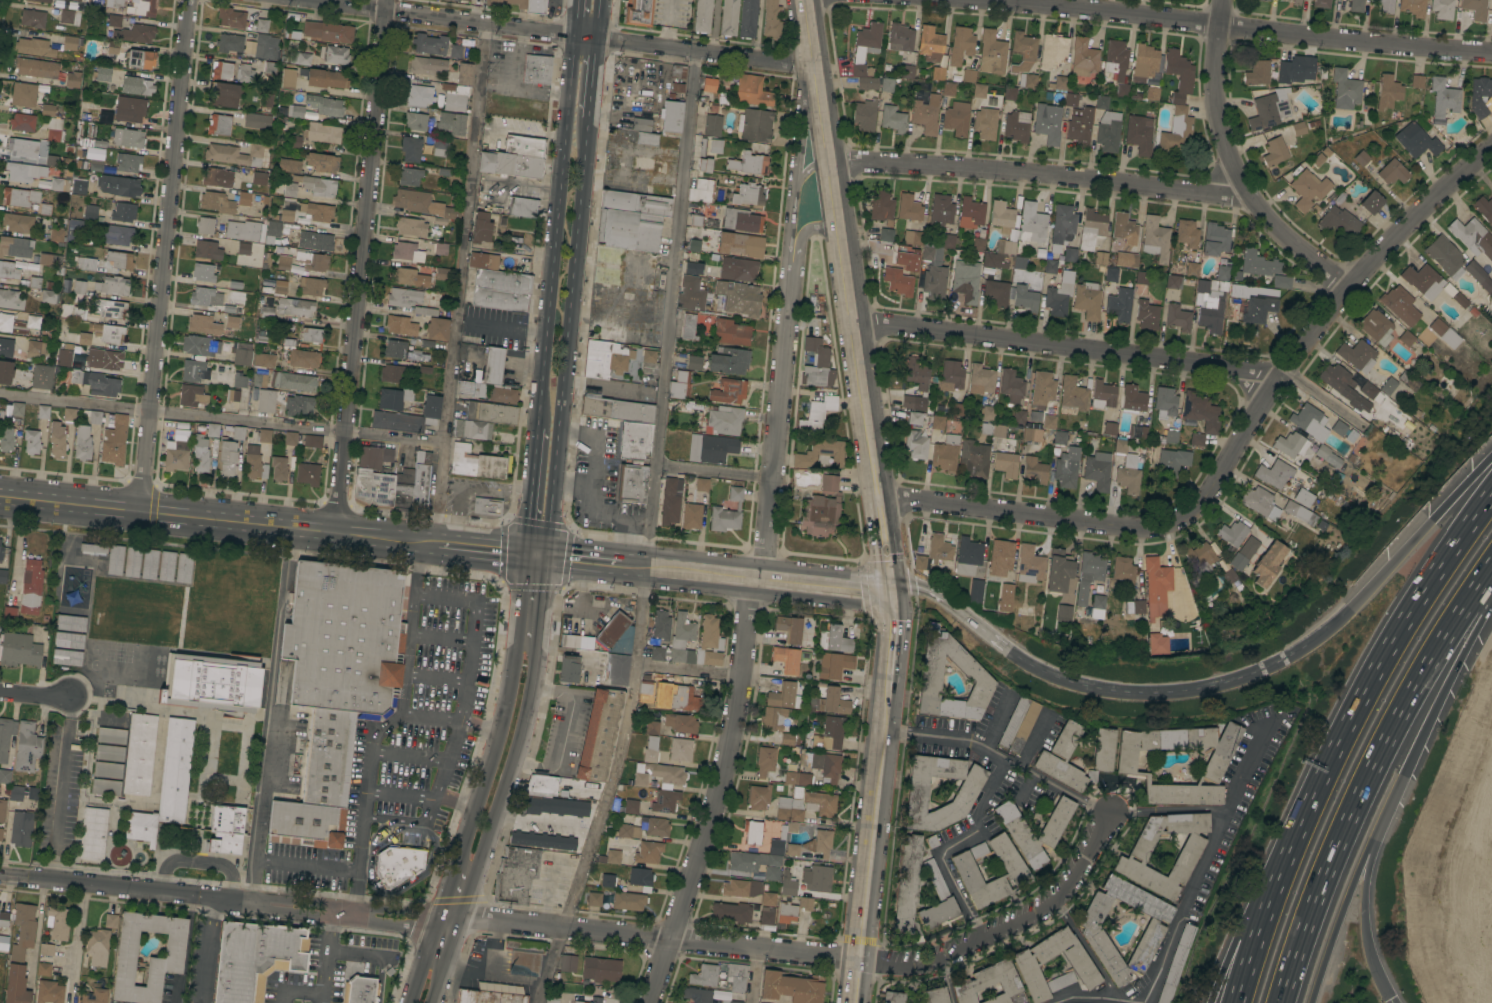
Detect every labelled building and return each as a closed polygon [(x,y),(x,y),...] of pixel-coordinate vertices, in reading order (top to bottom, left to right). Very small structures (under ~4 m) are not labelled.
[(53,6),(54,0),(62,0),(79,2),(78,10),(53,6)] [(105,6),(106,0),(124,0),(123,8),(105,6)] [(130,6),(131,0),(157,0),(154,17),(144,16),(145,15),(125,13),(126,5),(130,6)] [(485,5),(485,0),(545,0),(544,14),(526,12),(526,9),(517,9),(517,4),(501,2),(500,6),(485,5)] [(625,6),(626,0),(652,0),(649,26),(623,23),(624,6),(625,6)] [(693,30),(696,0),(713,0),(710,32),(693,30)] [(719,34),(722,0),(739,0),(736,36),(719,34)] [(738,36),(742,0),(758,0),(755,38),(738,36)] [(764,5),(764,0),(777,0),(777,5),(782,6),(781,10),(779,10),(778,20),(784,21),(783,27),(781,27),(780,36),(777,36),(776,38),(773,38),(773,35),(763,35),(765,6),(764,5)] [(1312,6),(1313,0),(1330,0),(1329,8),(1312,6)] [(1349,11),(1350,0),(1364,0),(1362,12),(1349,11)] [(1378,4),(1379,0),(1394,0),(1393,14),(1380,12),(1381,4),(1378,4)] [(1398,10),(1399,0),(1426,0),(1423,18),(1413,17),(1414,14),(1411,13),(1411,12),(1398,10)] [(1430,10),(1432,0),(1454,0),(1452,20),(1435,18),(1436,10),(1430,10)] [(1460,8),(1461,0),(1486,0),(1485,8),(1487,8),(1485,22),(1472,21),(1473,10),(1460,8)] [(232,8),(232,10),(246,12),(244,29),(229,27),(229,26),(225,25),(225,27),(222,27),(223,25),(219,25),(220,18),(217,17),(218,6),(232,8)] [(31,10),(31,9),(33,9),(33,10),(46,12),(44,28),(30,27),(31,25),(20,24),(22,9),(31,10)] [(74,10),(74,13),(78,13),(76,23),(72,22),(72,24),(59,22),(61,9),(74,10)] [(121,15),(120,27),(107,25),(109,14),(121,15)] [(257,33),(255,32),(257,18),(269,19),(267,32),(268,32),(268,34),(270,35),(270,36),(279,37),(277,54),(279,54),(278,59),(276,59),(276,60),(254,56),(257,33)] [(354,26),(352,43),(339,41),(339,43),(336,42),(336,41),(321,39),(321,38),(302,35),(304,20),(354,26)] [(865,63),(865,76),(852,76),(852,64),(856,30),(861,30),(861,27),(869,28),(870,20),(883,22),(879,53),(865,51),(864,63),(865,63)] [(901,50),(902,44),(888,42),(891,21),(900,22),(899,25),(907,26),(907,29),(915,30),(912,52),(901,50)] [(155,26),(154,38),(151,38),(150,43),(111,38),(112,29),(122,30),(123,28),(131,29),(132,23),(155,26)] [(924,60),(925,54),(918,53),(921,24),(934,25),(933,33),(945,34),(943,53),(942,53),(939,62),(924,60)] [(951,46),(952,46),(954,25),(971,28),(970,34),(975,35),(974,49),(974,55),(962,54),(961,67),(949,65),(951,46)] [(981,58),(980,58),(982,42),(981,42),(982,27),(996,29),(994,40),(1008,41),(1003,74),(990,73),(990,72),(979,71),(981,58)] [(1018,71),(1018,73),(1009,72),(1010,64),(1018,64),(1020,60),(1021,52),(1011,51),(1014,29),(1022,30),(1022,36),(1038,37),(1035,61),(1034,61),(1027,72),(1018,71)] [(413,50),(415,43),(411,43),(412,38),(415,38),(416,32),(426,33),(425,36),(439,38),(439,35),(449,36),(447,48),(446,48),(445,55),(413,50)] [(242,52),(227,50),(227,53),(217,51),(218,45),(215,44),(216,40),(218,40),(219,33),(228,34),(228,33),(244,36),(242,52)] [(1044,33),(1054,34),(1054,33),(1061,34),(1061,37),(1069,38),(1066,62),(1058,61),(1057,67),(1052,66),(1051,69),(1050,69),(1049,70),(1041,69),(1042,68),(1040,68),(1044,33)] [(78,37),(76,50),(62,49),(64,35),(78,37)] [(1074,50),(1073,50),(1074,35),(1088,36),(1086,48),(1099,49),(1097,72),(1089,72),(1088,76),(1071,74),(1074,50)] [(16,52),(17,48),(14,48),(15,41),(17,41),(18,38),(30,39),(30,38),(49,40),(48,46),(50,46),(50,48),(56,49),(55,57),(16,52)] [(243,56),(246,38),(255,39),(253,57),(243,56)] [(1124,41),(1124,48),(1129,49),(1127,69),(1125,69),(1124,76),(1117,75),(1117,72),(1104,70),(1107,39),(1124,41)] [(119,41),(118,54),(115,53),(115,58),(116,58),(115,62),(107,62),(108,52),(107,52),(108,40),(119,41)] [(1137,42),(1139,42),(1138,43),(1142,43),(1142,42),(1144,43),(1144,48),(1159,50),(1159,54),(1165,55),(1162,72),(1154,71),(1153,76),(1151,76),(1151,79),(1146,78),(1146,84),(1131,82),(1137,42)] [(461,58),(449,57),(451,44),(462,45),(461,58)] [(348,47),(347,54),(349,54),(348,64),(336,63),(336,64),(333,64),(333,63),(325,62),(327,45),(348,47)] [(1179,74),(1164,72),(1166,59),(1165,59),(1166,47),(1179,49),(1178,56),(1185,57),(1185,60),(1189,60),(1189,64),(1194,65),(1193,74),(1191,94),(1185,93),(1183,104),(1171,103),(1172,91),(1177,91),(1179,74)] [(155,51),(154,66),(150,66),(150,69),(141,69),(141,67),(127,66),(128,56),(125,56),(125,51),(128,51),(129,49),(155,51)] [(311,54),(310,65),(289,63),(291,51),(311,54)] [(536,55),(536,53),(547,54),(546,55),(552,56),(550,84),(541,84),(541,85),(530,84),(530,83),(522,82),(525,54),(536,55)] [(1277,82),(1279,61),(1290,62),(1290,57),(1293,58),(1293,55),(1316,57),(1313,81),(1303,80),(1302,85),(1277,82)] [(446,73),(434,71),(434,75),(409,72),(410,59),(413,59),(413,56),(447,60),(446,73)] [(17,68),(15,67),(16,57),(18,58),(19,57),(59,63),(57,76),(52,75),(51,79),(16,73),(17,68)] [(231,80),(219,78),(218,79),(212,78),(212,76),(210,76),(211,71),(213,72),(213,68),(212,68),(213,61),(216,61),(217,60),(221,61),(233,63),(231,80)] [(1243,71),(1251,71),(1251,60),(1268,60),(1269,84),(1243,84),(1243,71)] [(277,62),(276,75),(264,73),(265,61),(277,62)] [(250,64),(250,69),(255,69),(253,84),(238,81),(238,80),(235,79),(237,68),(239,68),(239,62),(250,64)] [(471,85),(456,84),(459,62),(473,63),(471,85)] [(79,88),(65,86),(67,72),(73,73),(73,71),(71,67),(73,63),(78,64),(80,68),(78,71),(81,72),(79,88)] [(902,63),(914,65),(914,68),(918,68),(917,75),(913,75),(913,79),(901,77),(902,63)] [(673,64),(686,65),(685,79),(670,77),(671,65),(673,64)] [(112,68),(110,82),(95,79),(97,66),(112,68)] [(933,66),(945,67),(944,80),(931,78),(933,66)] [(1336,81),(1331,81),(1333,66),(1346,67),(1345,78),(1362,80),(1360,104),(1353,103),(1352,109),(1334,108),(1336,81)] [(327,86),(327,87),(306,85),(307,76),(298,75),(299,67),(308,69),(308,68),(328,70),(328,71),(334,71),(334,70),(338,71),(338,72),(347,73),(346,79),(349,80),(348,88),(327,86)] [(866,67),(874,67),(874,76),(866,76),(866,67)] [(280,88),(283,68),(296,69),(294,89),(280,88)] [(962,81),(963,68),(976,70),(975,82),(962,81)] [(1037,74),(1036,88),(1018,86),(1020,72),(1037,74)] [(734,101),(738,73),(762,76),(761,90),(774,92),(772,106),(734,101)] [(1380,84),(1379,84),(1380,73),(1393,74),(1392,81),(1399,82),(1399,85),(1403,85),(1401,107),(1384,106),(1385,98),(1379,98),(1380,84)] [(1412,74),(1424,75),(1423,88),(1411,87),(1412,74)] [(121,92),(123,75),(143,77),(142,79),(152,80),(152,84),(155,85),(154,92),(151,92),(150,95),(121,92)] [(1055,83),(1056,75),(1068,76),(1066,90),(1065,92),(1054,91),(1054,88),(1047,87),(1048,82),(1055,83)] [(1435,90),(1430,90),(1431,75),(1444,76),(1444,87),(1461,89),(1459,112),(1450,111),(1450,108),(1444,108),(1443,119),(1432,118),(1435,90)] [(857,76),(870,76),(870,77),(879,77),(879,88),(870,88),(870,89),(858,89),(857,76)] [(1488,79),(1491,79),(1491,103),(1485,103),(1485,96),(1481,96),(1481,99),(1490,112),(1478,120),(1470,108),(1470,107),(1472,78),(1478,78),(1478,76),(1488,77),(1488,79)] [(704,77),(717,78),(716,92),(714,92),(713,102),(701,101),(704,77)] [(882,77),(894,78),(893,91),(881,90),(882,77)] [(941,94),(943,80),(956,82),(954,96),(941,94)] [(37,84),(34,107),(10,104),(13,81),(37,84)] [(240,84),(240,85),(242,86),(240,98),(238,98),(237,108),(209,105),(210,97),(207,96),(209,81),(240,84)] [(445,90),(442,89),(442,88),(437,87),(437,82),(468,86),(467,96),(466,96),(464,112),(443,110),(445,90)] [(1117,82),(1129,83),(1127,97),(1115,96),(1117,82)] [(973,96),(974,83),(986,84),(985,98),(973,96)] [(433,87),(432,96),(435,97),(435,102),(431,101),(431,103),(425,103),(425,108),(407,105),(407,101),(406,100),(407,89),(409,89),(409,87),(410,87),(410,84),(433,87)] [(1003,99),(1005,85),(1017,87),(1016,100),(1003,99)] [(1146,98),(1147,86),(1160,87),(1158,100),(1146,98)] [(913,99),(922,100),(921,103),(927,104),(929,92),(939,93),(936,121),(937,121),(935,136),(922,135),(923,123),(910,122),(913,99)] [(1066,92),(1078,94),(1077,107),(1064,105),(1066,92)] [(1246,118),(1257,115),(1252,99),(1275,92),(1277,100),(1286,97),(1291,114),(1278,118),(1280,122),(1250,131),(1246,118)] [(321,96),(321,97),(342,99),(341,106),(344,106),(344,111),(343,111),(342,117),(330,115),(329,117),(327,116),(327,115),(317,114),(318,107),(310,107),(311,103),(304,102),(305,94),(321,96)] [(1097,94),(1109,96),(1107,109),(1095,108),(1097,94)] [(147,99),(144,116),(141,116),(140,123),(114,119),(117,95),(147,99)] [(857,130),(857,123),(852,122),(854,102),(863,102),(863,100),(872,101),(873,97),(877,97),(874,132),(857,130)] [(662,128),(658,128),(659,118),(663,119),(663,117),(660,117),(661,107),(665,108),(666,100),(683,102),(679,136),(661,134),(662,128)] [(944,109),(946,109),(946,107),(951,108),(952,100),(969,102),(968,112),(969,112),(966,137),(953,136),(954,128),(950,127),(950,128),(942,127),(944,109)] [(1036,102),(1045,103),(1045,105),(1062,107),(1059,132),(1060,132),(1058,146),(1045,145),(1046,134),(1033,132),(1036,102)] [(55,105),(54,117),(52,117),(50,116),(40,115),(42,103),(55,105)] [(895,133),(896,128),(880,126),(883,103),(896,105),(895,109),(894,109),(894,111),(907,113),(904,134),(895,133)] [(1184,136),(1182,149),(1177,149),(1177,151),(1170,151),(1170,152),(1157,151),(1159,131),(1170,132),(1172,114),(1173,114),(1174,103),(1187,105),(1186,116),(1193,116),(1191,137),(1184,136)] [(305,106),(303,118),(287,116),(289,104),(305,106)] [(278,114),(279,105),(287,106),(286,115),(278,114)] [(1067,120),(1070,120),(1072,108),(1082,109),(1082,105),(1094,107),(1091,125),(1088,148),(1076,147),(1077,139),(1065,138),(1067,120)] [(775,112),(775,113),(773,113),(772,118),(774,118),(774,121),(772,120),(770,130),(772,130),(771,136),(770,136),(769,140),(771,140),(770,142),(740,138),(741,131),(737,131),(739,113),(743,114),(744,107),(775,112)] [(978,138),(979,131),(972,130),(975,110),(979,110),(980,107),(998,109),(994,140),(978,138)] [(113,110),(111,123),(98,122),(100,109),(113,110)] [(1006,113),(1011,113),(1011,110),(1030,112),(1029,122),(1027,144),(1018,143),(1019,139),(1010,138),(1011,136),(1003,136),(1006,113)] [(1116,153),(1100,151),(1101,144),(1095,143),(1097,122),(1099,123),(1099,120),(1105,110),(1122,112),(1116,153)] [(1391,119),(1391,110),(1403,111),(1403,120),(1391,119)] [(427,114),(425,131),(406,128),(406,123),(404,122),(405,111),(427,114)] [(434,132),(435,121),(438,122),(439,111),(466,114),(463,136),(434,132)] [(36,115),(34,132),(25,131),(24,132),(20,132),(21,130),(10,129),(11,124),(9,124),(9,118),(13,118),(13,113),(14,113),(14,112),(36,115)] [(272,115),(270,130),(243,126),(245,112),(272,115)] [(232,116),(229,136),(208,133),(208,135),(206,135),(208,119),(211,119),(210,118),(211,114),(212,113),(232,116)] [(706,114),(723,116),(720,136),(704,134),(706,114)] [(1128,114),(1145,116),(1144,117),(1153,118),(1150,142),(1152,142),(1150,154),(1137,153),(1138,145),(1124,143),(1128,114)] [(61,130),(64,130),(63,142),(46,140),(48,128),(47,128),(49,117),(50,118),(50,116),(52,117),(63,119),(61,130)] [(650,131),(631,129),(632,117),(652,119),(650,131)] [(1418,122),(1422,118),(1430,127),(1426,131),(1418,122)] [(1393,136),(1412,119),(1430,139),(1434,136),(1443,147),(1433,156),(1426,147),(1413,159),(1393,136)] [(339,144),(337,143),(330,142),(330,144),(327,143),(327,141),(322,141),(322,142),(307,139),(307,137),(302,137),(300,148),(287,147),(289,134),(302,136),(303,129),(308,130),(309,120),(321,122),(321,124),(342,127),(339,144)] [(1295,136),(1291,124),(1303,120),(1307,132),(1295,136)] [(1306,123),(1313,121),(1314,128),(1308,130),(1306,123)] [(145,131),(144,138),(146,138),(145,142),(143,142),(143,148),(137,148),(137,147),(113,144),(115,127),(145,131)] [(679,136),(677,148),(636,143),(638,131),(661,134),(679,136)] [(505,145),(503,145),(503,139),(505,139),(506,134),(546,139),(544,157),(504,152),(505,145)] [(1266,167),(1261,156),(1268,153),(1265,146),(1268,145),(1266,141),(1280,135),(1289,156),(1266,167)] [(106,140),(106,141),(108,142),(107,147),(105,146),(105,147),(93,146),(93,147),(75,144),(76,136),(106,140)] [(419,163),(403,161),(404,151),(400,150),(402,136),(422,138),(419,163)] [(446,156),(432,155),(434,136),(448,137),(446,156)] [(39,141),(37,158),(10,154),(10,150),(6,149),(8,137),(39,141)] [(710,173),(703,172),(703,171),(697,170),(701,137),(707,138),(705,157),(712,158),(710,173)] [(709,152),(711,138),(723,139),(722,153),(709,152)] [(204,159),(204,157),(204,150),(205,150),(205,148),(208,149),(208,143),(226,145),(226,144),(229,144),(229,145),(238,147),(238,153),(249,154),(250,142),(264,144),(262,158),(261,157),(260,167),(204,159)] [(1321,151),(1326,146),(1333,153),(1328,158),(1321,151)] [(727,159),(741,160),(743,149),(750,150),(750,155),(754,155),(754,154),(768,155),(767,166),(764,165),(763,174),(740,172),(740,170),(726,168),(727,159)] [(1353,158),(1362,149),(1370,158),(1369,159),(1371,160),(1364,167),(1363,166),(1362,167),(1353,158)] [(544,157),(543,160),(542,160),(541,161),(542,162),(543,169),(541,175),(540,175),(539,179),(477,171),(479,151),(495,153),(495,151),(504,152),(544,157)] [(141,170),(137,169),(137,173),(117,170),(118,163),(116,162),(117,152),(142,155),(141,170)] [(340,156),(338,171),(335,170),(334,173),(318,171),(318,172),(314,171),(315,166),(306,165),(306,160),(304,160),(305,154),(307,154),(307,152),(340,156)] [(1318,168),(1311,162),(1319,152),(1326,159),(1318,168)] [(46,165),(47,155),(60,156),(58,166),(46,165)] [(664,159),(662,171),(633,168),(634,155),(664,159)] [(301,160),(299,173),(277,170),(278,157),(301,160)] [(1392,157),(1402,167),(1402,166),(1411,174),(1402,183),(1396,178),(1391,183),(1389,181),(1386,184),(1376,174),(1392,157)] [(89,170),(91,158),(104,160),(102,171),(89,170)] [(38,165),(36,178),(31,177),(32,178),(32,181),(29,182),(15,181),(10,181),(12,169),(5,168),(6,161),(38,165)] [(202,184),(203,175),(205,166),(224,168),(224,170),(233,171),(233,176),(241,177),(240,187),(232,186),(232,188),(202,184)] [(422,177),(419,177),(418,186),(398,184),(400,167),(423,169),(422,177)] [(437,174),(438,168),(451,170),(450,176),(437,174)] [(1319,200),(1314,195),(1309,199),(1313,203),(1302,213),(1293,204),(1301,196),(1289,184),(1305,168),(1311,174),(1311,173),(1320,181),(1325,176),(1333,185),(1319,200)] [(267,172),(266,184),(252,183),(253,171),(267,172)] [(140,179),(139,186),(141,187),(140,196),(134,195),(134,197),(113,195),(113,193),(101,191),(102,189),(99,189),(99,186),(96,185),(97,176),(100,177),(101,174),(140,179)] [(316,195),(316,196),(312,195),(312,189),(304,188),(304,187),(300,187),(301,182),(291,180),(292,174),(337,180),(335,194),(332,194),(331,197),(316,195)] [(69,180),(68,191),(59,190),(59,192),(53,191),(53,189),(50,189),(51,177),(69,180)] [(715,180),(712,203),(687,200),(689,187),(695,188),(696,178),(715,180)] [(87,180),(85,194),(71,192),(73,179),(87,180)] [(283,196),(285,181),(297,183),(295,197),(283,196)] [(763,194),(764,195),(764,197),(763,205),(740,202),(740,204),(731,203),(732,193),(738,194),(739,183),(747,184),(747,181),(754,182),(754,185),(762,186),(761,193),(763,194)] [(602,189),(603,183),(636,187),(635,193),(602,189)] [(646,195),(647,184),(654,184),(654,183),(672,185),(671,198),(646,195)] [(41,191),(39,203),(30,202),(29,207),(8,205),(4,205),(4,204),(2,203),(4,186),(41,191)] [(431,193),(430,201),(444,203),(444,206),(461,208),(459,220),(447,218),(446,225),(433,224),(434,217),(442,218),(442,216),(436,216),(436,214),(405,210),(405,208),(393,206),(393,205),(390,205),(391,196),(394,196),(394,195),(396,195),(396,188),(431,193)] [(646,195),(671,198),(673,198),(670,216),(662,215),(600,208),(602,189),(635,193),(646,195)] [(1384,201),(1371,215),(1358,204),(1372,189),(1384,201)] [(220,192),(224,192),(223,200),(235,201),(234,214),(219,212),(219,210),(203,207),(203,208),(199,207),(201,193),(203,193),(204,190),(220,192)] [(892,219),(883,218),(883,220),(869,218),(872,198),(878,199),(880,190),(890,191),(889,198),(895,199),(892,219)] [(252,192),(250,206),(237,204),(239,191),(252,192)] [(1332,201),(1341,191),(1347,196),(1338,206),(1332,201)] [(897,217),(900,192),(913,193),(912,201),(920,202),(919,205),(923,205),(922,220),(897,217)] [(950,195),(949,202),(955,203),(952,223),(944,222),(943,227),(929,226),(933,193),(950,195)] [(983,225),(976,224),(976,228),(963,227),(963,231),(958,230),(962,195),(971,196),(970,201),(986,203),(983,225)] [(539,200),(537,218),(501,214),(501,212),(491,211),(491,206),(502,208),(502,207),(508,207),(510,196),(539,200)] [(1485,202),(1491,196),(1491,222),(1491,221),(1488,223),(1471,203),(1479,196),(1485,202)] [(1005,201),(1004,208),(1015,209),(1013,227),(1010,227),(1009,234),(1000,232),(1000,225),(990,224),(993,199),(1005,201)] [(1045,237),(1037,236),(1037,241),(1017,239),(1018,229),(1020,230),(1022,214),(1021,214),(1023,199),(1036,201),(1035,212),(1048,214),(1045,237)] [(133,204),(136,204),(134,219),(131,218),(131,221),(114,219),(111,219),(112,212),(110,212),(111,204),(116,204),(116,202),(133,204)] [(331,205),(334,205),(332,218),(330,218),(329,223),(311,220),(312,214),(305,213),(307,202),(331,205)] [(51,204),(50,215),(39,214),(41,203),(51,204)] [(1073,205),(1072,213),(1077,213),(1075,234),(1073,234),(1073,239),(1072,239),(1071,241),(1063,240),(1062,244),(1051,243),(1056,203),(1073,205)] [(98,205),(83,204),(82,217),(97,219),(98,205)] [(1350,240),(1330,225),(1326,231),(1323,228),(1322,230),(1319,227),(1320,226),(1317,224),(1332,204),(1341,211),(1342,208),(1362,223),(1350,240)] [(1093,246),(1093,251),(1079,249),(1082,225),(1083,225),(1085,206),(1093,207),(1092,212),(1108,214),(1106,236),(1100,246),(1093,246)] [(722,227),(725,207),(748,210),(748,213),(763,215),(761,232),(722,227)] [(658,252),(625,248),(596,245),(600,208),(662,215),(658,252)] [(294,210),(293,222),(280,221),(282,209),(294,210)] [(488,221),(492,222),(490,241),(480,240),(480,244),(470,243),(474,218),(475,210),(489,212),(488,221)] [(1127,213),(1126,220),(1134,221),(1134,224),(1138,224),(1136,239),(1135,239),(1134,245),(1125,244),(1125,238),(1112,236),(1115,211),(1127,213)] [(34,216),(32,233),(4,229),(5,225),(2,224),(2,218),(1,218),(1,214),(3,214),(3,212),(34,216)] [(1144,228),(1143,228),(1145,213),(1158,215),(1158,216),(1159,217),(1158,226),(1170,228),(1167,249),(1169,250),(1167,265),(1157,264),(1158,253),(1155,253),(1151,253),(1147,252),(1144,251),(1142,251),(1144,228)] [(1475,219),(1491,238),(1491,266),(1487,271),(1474,257),(1475,256),(1457,237),(1456,238),(1446,227),(1447,225),(1446,224),(1453,218),(1454,219),(1455,218),(1462,226),(1466,222),(1466,221),(1474,213),(1477,216),(1475,219)] [(702,226),(690,225),(691,214),(703,215),(702,226)] [(215,218),(213,234),(197,232),(197,228),(196,228),(197,220),(198,221),(199,216),(215,218)] [(295,222),(296,216),(308,218),(307,224),(295,222)] [(423,219),(423,223),(427,223),(425,237),(397,234),(397,228),(395,227),(397,216),(423,219)] [(707,218),(718,219),(717,228),(707,227),(707,218)] [(1197,249),(1187,248),(1187,243),(1180,242),(1180,239),(1175,238),(1178,218),(1194,221),(1194,228),(1199,229),(1197,249)] [(282,221),(280,237),(275,237),(275,239),(280,239),(280,244),(274,243),(274,245),(265,243),(268,219),(282,221)] [(261,222),(261,223),(266,224),(264,242),(225,237),(227,220),(244,222),(244,220),(261,222)] [(1216,222),(1215,225),(1223,226),(1223,228),(1231,229),(1228,252),(1218,250),(1218,256),(1202,254),(1206,221),(1216,222)] [(102,242),(103,235),(100,234),(101,223),(134,227),(133,229),(135,230),(134,235),(133,235),(131,242),(129,242),(128,246),(102,242)] [(49,240),(50,239),(48,238),(49,229),(51,229),(51,228),(59,229),(59,227),(63,227),(63,229),(64,229),(63,242),(49,240)] [(894,229),(893,241),(879,240),(880,227),(894,229)] [(314,231),(314,232),(333,234),(332,242),(334,242),(332,251),(298,247),(300,230),(314,231)] [(904,230),(924,232),(923,245),(903,242),(904,230)] [(764,237),(762,257),(726,253),(726,250),(717,249),(719,232),(764,237)] [(942,246),(944,233),(955,235),(954,247),(942,246)] [(1458,252),(1457,252),(1461,256),(1460,257),(1464,261),(1460,266),(1464,270),(1454,281),(1449,276),(1448,277),(1440,268),(1440,267),(1432,258),(1430,259),(1422,250),(1440,233),(1458,252)] [(2,258),(0,258),(0,235),(34,240),(33,249),(31,248),(30,257),(7,254),(7,255),(3,254),(2,258)] [(986,238),(984,252),(972,250),(974,236),(986,238)] [(227,238),(238,240),(238,242),(251,243),(249,255),(237,253),(237,251),(225,250),(227,238)] [(217,242),(216,248),(223,249),(221,260),(215,259),(200,257),(194,256),(196,239),(217,242)] [(699,251),(688,250),(689,239),(701,240),(699,251)] [(1015,254),(996,252),(998,239),(1016,242),(1015,254)] [(417,243),(416,250),(425,251),(423,262),(411,261),(411,260),(391,257),(393,243),(396,244),(396,241),(417,243)] [(446,255),(434,254),(434,252),(432,252),(433,243),(435,243),(436,242),(448,243),(446,255)] [(907,245),(905,257),(892,255),(893,243),(907,245)] [(620,285),(607,283),(607,281),(601,280),(601,284),(591,282),(596,245),(625,248),(620,285)] [(923,245),(934,247),(933,260),(922,259),(923,245)] [(1264,274),(1263,278),(1266,278),(1265,284),(1255,283),(1256,277),(1260,278),(1261,274),(1241,272),(1244,246),(1256,248),(1255,255),(1263,256),(1263,259),(1272,260),(1272,258),(1277,259),(1277,261),(1283,262),(1281,273),(1271,272),(1271,275),(1264,274)] [(1076,261),(1066,260),(1068,247),(1077,248),(1076,261)] [(132,253),(131,259),(134,260),(132,271),(127,270),(128,270),(123,269),(123,268),(111,267),(112,260),(105,260),(107,250),(132,253)] [(499,255),(497,270),(468,266),(470,251),(499,255)] [(915,272),(918,254),(895,251),(893,264),(903,265),(902,271),(915,272)] [(1108,252),(1106,265),(1094,263),(1095,251),(1108,252)] [(262,268),(264,252),(273,253),(271,269),(262,268)] [(325,254),(329,255),(328,269),(325,269),(324,272),(304,269),(305,262),(302,262),(304,252),(325,254)] [(1003,261),(1007,262),(1006,268),(982,265),(984,252),(1004,254),(1003,261)] [(1137,267),(1115,265),(1116,252),(1127,253),(1127,252),(1139,254),(1137,267)] [(52,254),(51,265),(38,263),(40,253),(52,254)] [(279,254),(291,256),(289,271),(284,271),(277,269),(279,254)] [(1025,269),(1014,268),(1016,255),(1027,257),(1025,269)] [(97,258),(95,271),(75,268),(77,256),(97,258)] [(759,260),(757,270),(756,270),(755,282),(719,277),(722,256),(759,260)] [(977,290),(978,290),(976,306),(963,304),(964,293),(951,291),(955,259),(980,262),(977,290)] [(1045,259),(1058,261),(1056,274),(1044,272),(1045,259)] [(1486,276),(1491,282),(1491,298),(1463,267),(1472,259),(1487,275),(1486,276)] [(19,279),(0,277),(0,260),(14,262),(13,268),(21,269),(19,279)] [(941,261),(940,266),(947,267),(944,299),(941,298),(941,301),(929,300),(929,299),(926,298),(927,291),(922,290),(924,270),(928,270),(929,264),(932,265),(933,260),(941,261)] [(698,263),(697,274),(684,273),(686,261),(698,263)] [(1200,263),(1198,277),(1185,275),(1187,261),(1200,263)] [(194,262),(213,264),(212,272),(218,273),(217,282),(194,279),(195,277),(192,276),(194,262)] [(1445,281),(1428,300),(1410,284),(1410,285),(1399,275),(1408,265),(1416,272),(1425,262),(1445,281)] [(1230,266),(1228,280),(1216,278),(1217,264),(1230,266)] [(291,271),(293,265),(303,268),(301,275),(291,271)] [(416,269),(416,273),(430,275),(429,288),(413,286),(414,285),(399,283),(388,282),(389,274),(391,274),(392,269),(396,269),(396,266),(416,269)] [(1104,280),(1106,266),(1118,268),(1117,282),(1104,280)] [(449,268),(447,281),(435,279),(437,267),(449,268)] [(911,297),(903,296),(903,294),(895,293),(895,290),(888,289),(891,267),(902,268),(901,275),(914,276),(911,297)] [(473,286),(475,268),(533,275),(531,294),(473,286)] [(1149,272),(1147,284),(1135,283),(1136,270),(1149,272)] [(698,276),(697,278),(700,278),(699,286),(706,286),(705,291),(706,291),(704,311),(677,307),(679,292),(681,292),(682,287),(681,287),(682,274),(698,276)] [(1183,276),(1181,289),(1165,287),(1167,274),(1183,276)] [(1292,276),(1290,288),(1272,286),(1273,274),(1292,276)] [(112,277),(113,275),(122,276),(122,277),(131,279),(130,286),(131,286),(130,296),(100,291),(100,290),(85,288),(87,280),(103,282),(104,276),(112,277)] [(41,277),(40,289),(29,287),(30,276),(41,277)] [(323,279),(326,279),(325,288),(322,288),(322,291),(321,291),(321,296),(304,294),(304,295),(301,294),(302,286),(299,286),(300,276),(323,279)] [(273,295),(275,279),(288,281),(286,296),(273,295)] [(746,283),(746,284),(751,285),(751,286),(753,287),(753,285),(759,286),(759,293),(760,293),(757,318),(746,317),(746,314),(724,311),(724,310),(723,309),(725,295),(714,293),(715,279),(746,283)] [(1006,308),(994,306),(995,299),(987,298),(987,295),(983,294),(985,279),(1009,283),(1006,308)] [(1227,291),(1225,291),(1223,310),(1222,310),(1221,323),(1220,335),(1207,333),(1208,329),(1204,329),(1205,326),(1196,324),(1199,305),(1194,304),(1197,279),(1210,280),(1210,279),(1228,281),(1227,291)] [(86,281),(84,294),(82,294),(81,302),(74,301),(75,293),(73,293),(74,280),(86,281)] [(229,280),(242,282),(241,290),(228,288),(229,280)] [(1081,284),(1082,280),(1097,283),(1100,284),(1099,289),(1101,290),(1099,306),(1100,306),(1098,318),(1099,318),(1099,322),(1084,320),(1085,309),(1072,307),(1076,283),(1081,284)] [(1071,296),(1068,296),(1065,317),(1048,314),(1049,307),(1044,306),(1046,286),(1059,288),(1060,281),(1073,282),(1071,296)] [(1443,287),(1447,282),(1456,291),(1451,296),(1443,287)] [(1036,313),(1028,312),(1029,307),(1013,305),(1016,283),(1027,284),(1026,290),(1039,292),(1036,313)] [(1228,295),(1276,300),(1277,289),(1229,284),(1228,295)] [(1414,299),(1410,304),(1421,314),(1409,328),(1377,298),(1383,292),(1385,294),(1390,288),(1392,290),(1397,284),(1414,299)] [(231,289),(230,302),(243,303),(242,314),(223,312),(223,306),(208,304),(208,305),(189,303),(190,295),(195,295),(195,292),(194,292),(195,286),(199,286),(199,287),(210,288),(210,287),(231,289)] [(528,312),(471,305),(473,286),(531,294),(528,312)] [(1104,313),(1107,295),(1117,296),(1118,286),(1133,288),(1128,324),(1116,322),(1116,318),(1114,314),(1104,313)] [(422,303),(413,302),(413,305),(409,305),(409,307),(386,304),(388,294),(390,294),(391,287),(423,291),(422,303)] [(23,310),(0,306),(0,288),(6,289),(6,288),(9,288),(9,290),(19,291),(18,297),(25,298),(23,310)] [(59,291),(58,303),(41,301),(42,289),(59,291)] [(1469,302),(1463,309),(1451,297),(1457,291),(1469,302)] [(1277,312),(1266,311),(1264,324),(1244,322),(1245,317),(1242,317),(1242,312),(1245,313),(1247,296),(1264,298),(1264,297),(1278,299),(1277,312)] [(315,302),(314,310),(313,310),(312,317),(293,315),(292,321),(280,320),(280,313),(276,313),(277,309),(275,309),(276,304),(278,304),(279,297),(315,302)] [(128,302),(127,310),(125,309),(124,319),(99,316),(99,313),(90,312),(91,305),(89,305),(90,300),(92,300),(92,298),(128,302)] [(1157,325),(1158,325),(1158,330),(1138,327),(1139,320),(1135,319),(1138,298),(1148,299),(1147,304),(1159,305),(1157,325)] [(273,316),(261,315),(263,301),(275,302),(273,316)] [(1189,333),(1180,332),(1181,326),(1165,324),(1168,302),(1179,303),(1178,310),(1192,311),(1189,333)] [(84,307),(83,319),(72,318),(73,306),(84,307)] [(437,309),(437,310),(443,311),(442,317),(413,313),(414,306),(437,309)] [(1388,333),(1392,336),(1383,347),(1356,325),(1371,307),(1374,310),(1375,309),(1392,323),(1394,327),(1388,333)] [(27,334),(0,330),(0,312),(13,314),(12,320),(25,322),(26,315),(27,315),(27,314),(41,316),(39,329),(28,327),(27,334)] [(696,314),(694,335),(698,336),(698,340),(681,338),(684,312),(696,314)] [(212,316),(211,323),(222,324),(221,335),(206,333),(206,332),(191,330),(190,331),(187,330),(187,329),(185,329),(186,323),(188,323),(188,316),(191,316),(192,313),(212,316)] [(409,317),(408,322),(418,323),(416,336),(406,335),(406,334),(387,332),(388,326),(385,325),(387,314),(409,317)] [(225,327),(227,315),(239,316),(239,317),(244,317),(244,321),(238,321),(238,328),(225,327)] [(447,341),(426,338),(427,332),(425,332),(427,323),(428,323),(429,317),(449,319),(447,341)] [(713,341),(716,317),(733,319),(732,323),(752,326),(749,345),(713,341)] [(1461,339),(1452,349),(1438,337),(1439,336),(1428,326),(1437,317),(1461,339)] [(87,331),(88,322),(102,324),(125,327),(124,334),(123,334),(122,338),(121,344),(100,341),(100,336),(93,335),(94,331),(87,331)] [(322,329),(321,342),(301,340),(302,327),(322,329)] [(640,328),(639,340),(629,340),(629,338),(619,338),(619,327),(640,328)] [(1416,338),(1408,347),(1397,338),(1405,329),(1416,338)] [(91,333),(90,346),(78,344),(80,332),(91,333)] [(11,357),(0,356),(0,334),(14,335),(11,357)] [(212,338),(211,340),(215,340),(214,347),(213,347),(212,348),(211,348),(210,355),(185,352),(186,347),(187,346),(184,346),(184,341),(187,342),(188,335),(212,338)] [(822,338),(821,347),(830,347),(828,369),(836,369),(835,378),(833,378),(833,384),(831,384),(831,386),(800,383),(801,373),(803,373),(803,365),(812,366),(813,351),(803,350),(804,336),(822,338)] [(292,349),(292,346),(283,345),(284,338),(295,339),(294,346),(295,346),(294,349),(320,352),(319,355),(321,357),(320,362),(318,363),(318,366),(317,366),(317,368),(309,367),(308,367),(288,365),(289,363),(286,362),(286,359),(289,360),(290,348),(292,349)] [(1377,352),(1372,359),(1375,361),(1364,374),(1346,360),(1346,361),(1334,352),(1342,341),(1351,349),(1359,338),(1377,352)] [(41,341),(41,342),(46,342),(44,354),(40,353),(39,358),(26,356),(28,339),(41,341)] [(407,341),(406,349),(403,349),(401,358),(382,356),(383,347),(386,347),(387,339),(407,341)] [(612,342),(619,343),(619,348),(622,349),(622,346),(631,347),(631,349),(636,350),(635,359),(628,358),(627,371),(622,370),(621,375),(614,374),(614,369),(609,369),(608,379),(583,376),(587,339),(612,342)] [(500,385),(482,383),(486,352),(477,351),(478,344),(505,348),(500,385)] [(750,350),(748,368),(744,368),(744,375),(707,370),(709,353),(716,354),(717,346),(750,350)] [(643,347),(656,348),(655,351),(658,351),(657,361),(655,360),(655,362),(642,361),(643,347)] [(252,350),(251,366),(233,364),(235,348),(252,350)] [(56,365),(58,349),(74,351),(71,368),(56,365)] [(120,352),(123,352),(121,367),(119,366),(118,369),(101,367),(101,368),(98,367),(87,366),(89,349),(120,352)] [(276,354),(274,368),(266,367),(266,368),(252,367),(254,351),(276,354)] [(701,370),(686,369),(688,354),(702,356),(701,370)] [(907,355),(919,357),(919,364),(930,365),(928,383),(904,380),(907,355)] [(206,361),(205,368),(211,369),(209,379),(200,378),(199,382),(181,380),(184,359),(206,361)] [(963,382),(962,389),(953,388),(952,391),(938,389),(939,378),(941,378),(944,359),(960,361),(959,368),(964,368),(963,382)] [(4,384),(0,383),(1,382),(0,382),(0,361),(3,361),(10,362),(9,369),(10,371),(9,374),(7,376),(10,376),(9,383),(5,383),(4,384)] [(418,372),(417,376),(406,375),(407,362),(419,364),(419,365),(432,366),(431,374),(418,372)] [(993,392),(983,391),(982,394),(968,392),(972,362),(981,363),(980,368),(996,370),(993,392)] [(1354,377),(1352,380),(1358,384),(1355,388),(1348,383),(1348,384),(1341,380),(1334,390),(1316,376),(1327,362),(1332,366),(1335,363),(1354,377)] [(404,374),(400,374),(399,383),(379,380),(380,374),(383,374),(384,363),(404,366),(404,374)] [(53,366),(50,390),(31,387),(31,381),(30,381),(31,379),(32,379),(33,372),(32,371),(32,367),(34,367),(34,364),(53,366)] [(1015,369),(1014,376),(1022,377),(1021,381),(1025,381),(1024,395),(1022,395),(1022,398),(1019,398),(1018,404),(1016,404),(1016,407),(1006,406),(1008,394),(999,393),(1002,367),(1015,369)] [(690,371),(689,383),(691,383),(689,399),(668,397),(670,381),(676,381),(677,369),(690,371)] [(317,376),(315,392),(306,391),(306,392),(304,391),(304,390),(269,386),(271,370),(317,376)] [(1052,372),(1051,379),(1057,380),(1054,401),(1048,400),(1048,401),(1046,401),(1045,410),(1036,409),(1036,407),(1030,407),(1035,370),(1052,372)] [(1420,383),(1413,392),(1397,379),(1403,370),(1420,383)] [(246,387),(245,387),(245,389),(240,388),(241,387),(233,386),(234,371),(242,372),(241,375),(248,376),(246,387)] [(104,373),(103,377),(120,379),(120,380),(121,380),(121,384),(120,384),(119,392),(116,392),(115,397),(89,394),(90,385),(86,384),(88,372),(104,373)] [(266,388),(260,387),(253,386),(254,373),(267,374),(266,388)] [(1076,375),(1075,386),(1085,387),(1086,377),(1092,378),(1090,389),(1088,388),(1085,411),(1076,410),(1076,409),(1060,407),(1062,389),(1061,388),(1063,373),(1076,375)] [(1398,382),(1388,395),(1379,388),(1389,375),(1398,382)] [(747,380),(744,398),(740,398),(740,404),(708,400),(709,389),(712,389),(712,388),(718,389),(718,391),(724,391),(725,384),(719,384),(720,377),(747,380)] [(1115,407),(1104,406),(1104,408),(1091,407),(1094,377),(1096,377),(1096,379),(1099,379),(1099,377),(1102,378),(1101,383),(1117,385),(1115,407)] [(486,384),(484,397),(458,394),(460,380),(486,384)] [(1376,388),(1369,398),(1358,390),(1365,380),(1376,388)] [(1136,391),(1147,392),(1145,411),(1137,410),(1137,413),(1122,411),(1123,395),(1124,383),(1137,384),(1136,391)] [(203,386),(202,394),(209,395),(208,402),(197,401),(197,407),(181,405),(182,405),(179,404),(181,384),(203,386)] [(500,387),(500,385),(509,386),(509,388),(517,389),(516,394),(518,394),(518,399),(516,399),(515,404),(488,400),(489,392),(491,392),(492,386),(500,387)] [(1174,388),(1173,395),(1178,395),(1176,409),(1177,409),(1176,416),(1167,415),(1167,419),(1156,418),(1157,409),(1154,408),(1157,386),(1174,388)] [(378,408),(379,398),(378,398),(380,387),(402,390),(402,387),(414,388),(412,401),(402,400),(401,403),(403,403),(402,411),(378,408)] [(240,390),(239,401),(226,400),(227,389),(240,390)] [(276,390),(274,413),(256,411),(259,389),(276,390)] [(1194,390),(1194,395),(1210,397),(1209,405),(1221,407),(1217,435),(1203,433),(1205,419),(1200,419),(1200,420),(1196,420),(1196,426),(1181,424),(1185,389),(1194,390)] [(1338,399),(1332,395),(1335,390),(1341,393),(1338,399)] [(314,397),(313,399),(315,399),(314,404),(313,404),(312,407),(313,407),(312,416),(293,414),(293,417),(286,416),(287,413),(286,413),(286,410),(287,411),(287,408),(284,408),(286,396),(293,397),(293,394),(314,397)] [(372,410),(422,416),(422,414),(420,414),(421,403),(423,404),(424,394),(441,396),(439,419),(436,419),(436,425),(424,423),(423,433),(370,427),(372,410)] [(822,401),(823,394),(837,395),(836,411),(824,410),(823,421),(821,421),(820,432),(797,430),(798,419),(807,420),(807,415),(808,411),(810,403),(810,400),(822,401)] [(927,397),(925,411),(913,409),(913,408),(901,406),(903,394),(927,397)] [(647,422),(581,413),(583,395),(654,405),(652,423),(647,423),(647,422)] [(519,407),(516,425),(465,418),(468,400),(519,407)] [(1323,413),(1322,415),(1327,418),(1322,426),(1329,430),(1321,443),(1311,436),(1312,435),(1286,419),(1291,412),(1296,414),(1304,401),(1323,413)] [(23,416),(10,415),(11,402),(24,403),(23,416)] [(953,415),(954,403),(965,404),(964,416),(953,415)] [(50,405),(49,419),(37,417),(38,404),(50,405)] [(716,432),(716,434),(709,433),(710,425),(706,425),(708,409),(717,410),(718,405),(744,408),(742,421),(741,421),(739,435),(716,432)] [(983,407),(984,405),(996,406),(994,422),(979,420),(981,408),(983,407)] [(76,408),(75,421),(63,420),(64,407),(76,408)] [(1411,413),(1415,408),(1422,413),(1418,418),(1411,413)] [(100,424),(89,423),(89,416),(82,415),(82,409),(101,411),(100,424)] [(1024,423),(1012,422),(1014,409),(1026,410),(1024,423)] [(909,411),(923,412),(921,425),(908,423),(909,411)] [(123,463),(122,463),(122,466),(114,465),(114,462),(100,461),(102,441),(103,441),(104,428),(113,429),(114,426),(113,426),(114,413),(127,414),(123,463)] [(931,428),(933,414),(945,416),(943,430),(931,428)] [(1056,415),(1055,429),(1042,427),(1044,414),(1056,415)] [(924,415),(931,416),(929,428),(922,427),(924,415)] [(451,435),(453,418),(492,423),(490,440),(451,435)] [(1348,426),(1341,436),(1330,429),(1337,419),(1348,426)] [(51,420),(60,421),(60,425),(64,426),(64,430),(65,430),(64,441),(66,441),(65,443),(67,444),(67,449),(65,449),(64,456),(59,456),(59,458),(53,457),(53,455),(50,455),(52,442),(49,442),(51,420)] [(652,423),(649,456),(644,456),(644,460),(619,457),(619,455),(616,455),(619,422),(622,422),(622,421),(647,423),(652,423)] [(980,433),(981,421),(991,422),(990,434),(980,433)] [(1118,423),(1116,435),(1103,433),(1105,421),(1118,423)] [(220,424),(218,437),(206,436),(207,422),(220,424)] [(77,424),(89,425),(88,436),(91,436),(91,444),(92,444),(91,449),(93,450),(93,452),(91,452),(90,459),(85,459),(85,460),(79,460),(79,458),(74,458),(77,424)] [(1006,425),(1004,437),(992,436),(993,424),(1006,425)] [(1147,439),(1124,436),(1124,434),(1129,434),(1130,424),(1148,426),(1147,439)] [(1428,428),(1431,424),(1438,429),(1435,433),(1428,428)] [(1,449),(0,449),(0,437),(0,426),(3,427),(3,425),(7,426),(7,427),(13,427),(12,437),(14,437),(13,450),(7,450),(7,452),(1,451),(1,449)] [(245,426),(244,440),(232,439),(233,437),(227,437),(226,437),(226,426),(233,427),(233,426),(245,426)] [(1042,429),(1041,437),(1042,437),(1042,442),(1022,439),(1024,427),(1042,429)] [(271,429),(270,442),(269,442),(269,444),(260,443),(260,441),(256,441),(257,432),(259,432),(259,428),(271,429)] [(1168,429),(1168,428),(1177,429),(1177,431),(1179,431),(1177,443),(1165,442),(1165,443),(1158,442),(1159,437),(1165,438),(1166,429),(1168,429)] [(1345,438),(1351,428),(1359,433),(1352,443),(1345,438)] [(39,431),(38,438),(40,438),(39,444),(42,444),(41,448),(39,447),(38,453),(33,453),(32,455),(27,454),(28,452),(24,452),(26,439),(23,439),(24,429),(39,431)] [(909,457),(910,450),(904,449),(907,429),(920,430),(920,429),(929,430),(928,437),(929,437),(926,459),(909,457)] [(1055,430),(1067,431),(1065,445),(1053,443),(1055,430)] [(296,445),(284,444),(285,431),(297,432),(296,445)] [(1310,442),(1302,456),(1296,453),(1292,459),(1273,447),(1270,445),(1272,442),(1273,443),(1277,438),(1275,437),(1277,433),(1281,435),(1280,436),(1284,439),(1288,432),(1291,434),(1293,431),(1310,442)] [(1205,434),(1203,446),(1190,444),(1191,432),(1205,434)] [(208,474),(196,473),(196,470),(194,470),(195,458),(193,458),(194,448),(193,448),(194,433),(203,434),(203,438),(208,439),(207,449),(209,449),(208,457),(209,457),(208,474)] [(946,472),(946,469),(938,468),(938,466),(930,465),(933,443),(944,444),(945,433),(960,435),(955,473),(946,472)] [(323,436),(321,448),(303,446),(304,434),(323,436)] [(739,438),(738,453),(725,452),(723,463),(699,461),(701,434),(739,438)] [(220,436),(226,437),(227,437),(227,439),(232,439),(232,441),(233,441),(233,442),(236,442),(236,451),(237,451),(236,462),(235,462),(235,465),(236,465),(236,468),(234,468),(234,476),(229,475),(228,476),(222,475),(222,473),(220,473),(221,461),(218,461),(220,436)] [(992,437),(1011,439),(1010,450),(991,448),(992,437)] [(1399,443),(1404,437),(1413,444),(1408,451),(1399,443)] [(806,454),(806,450),(810,450),(812,438),(844,441),(842,467),(831,466),(832,455),(828,455),(828,459),(817,458),(817,454),(816,454),(815,467),(806,466),(806,468),(792,466),(793,453),(806,454)] [(973,439),(973,443),(989,445),(987,461),(989,461),(986,479),(957,475),(962,438),(973,439)] [(1125,493),(1126,486),(1118,485),(1119,482),(1114,481),(1116,467),(1123,467),(1125,454),(1115,453),(1115,452),(1114,452),(1115,438),(1128,440),(1126,452),(1137,454),(1137,457),(1142,458),(1142,462),(1141,462),(1140,468),(1136,467),(1135,469),(1140,470),(1137,495),(1125,493)] [(189,441),(187,469),(173,468),(172,471),(163,471),(166,440),(175,441),(175,440),(189,441)] [(450,473),(453,441),(470,443),(469,454),(476,455),(477,454),(505,457),(504,471),(505,471),(504,478),(450,473)] [(260,445),(259,454),(261,454),(260,462),(261,463),(261,464),(263,464),(263,463),(268,464),(267,478),(254,476),(254,479),(248,478),(248,476),(246,476),(247,464),(245,463),(246,454),(243,453),(244,444),(247,444),(247,443),(260,445)] [(1314,453),(1320,443),(1331,449),(1329,452),(1342,459),(1337,468),(1314,453)] [(1058,486),(1059,479),(1053,478),(1056,458),(1061,459),(1062,452),(1067,453),(1068,445),(1080,447),(1075,488),(1058,486)] [(392,509),(362,506),(354,502),(353,497),(355,467),(357,467),(357,462),(358,462),(360,446),(394,448),(393,462),(381,461),(380,469),(371,469),(371,472),(395,474),(392,509)] [(1144,461),(1146,447),(1156,448),(1154,463),(1144,461)] [(1179,464),(1177,478),(1166,477),(1166,475),(1153,473),(1154,465),(1158,466),(1160,449),(1176,451),(1176,449),(1192,451),(1190,466),(1179,464)] [(416,450),(423,450),(423,451),(431,452),(427,499),(430,500),(430,507),(429,507),(428,509),(427,511),(426,512),(425,513),(411,511),(415,468),(416,450)] [(1018,454),(1015,479),(1003,478),(1004,471),(993,469),(995,451),(1018,454)] [(1085,455),(1093,456),(1094,451),(1110,453),(1109,461),(1110,461),(1108,478),(1109,478),(1108,493),(1094,491),(1096,480),(1082,478),(1085,455)] [(1347,459),(1351,453),(1357,457),(1353,464),(1347,459)] [(1025,455),(1036,456),(1035,462),(1048,464),(1046,484),(1038,484),(1039,479),(1023,477),(1025,455)] [(287,457),(286,465),(287,465),(287,471),(288,471),(288,473),(286,473),(286,480),(280,480),(280,482),(274,481),(274,479),(272,479),(273,466),(271,466),(272,456),(287,457)] [(1269,469),(1276,458),(1296,470),(1291,477),(1303,483),(1300,487),(1315,496),(1308,507),(1293,498),(1296,493),(1287,487),(1284,493),(1266,481),(1265,483),(1252,475),(1259,463),(1269,469)] [(620,501),(616,501),(619,463),(624,464),(625,463),(632,463),(632,459),(642,460),(642,465),(648,466),(645,503),(620,501)] [(318,487),(309,486),(309,483),(295,482),(297,462),(320,464),(318,487)] [(395,473),(401,473),(402,467),(415,468),(411,511),(392,509),(395,474),(395,473)] [(832,532),(829,532),(827,532),(826,536),(806,535),(807,523),(802,522),(804,498),(811,499),(811,494),(823,495),(823,497),(834,498),(834,495),(831,495),(832,494),(821,493),(822,474),(838,475),(837,491),(840,491),(838,529),(833,529),(832,532)] [(665,476),(676,478),(683,479),(681,496),(681,495),(678,523),(669,522),(669,526),(660,525),(665,476)] [(695,490),(696,477),(709,478),(708,491),(695,490)] [(1271,501),(1272,501),(1271,503),(1281,509),(1274,521),(1266,517),(1238,501),(1247,487),(1253,490),(1256,485),(1274,495),(1271,501)] [(711,505),(721,506),(721,510),(736,511),(737,500),(728,500),(729,486),(743,487),(742,501),(740,501),(739,511),(741,511),(740,528),(725,527),(725,531),(709,530),(711,505)] [(1350,494),(1355,486),(1364,492),(1358,500),(1350,494)] [(500,516),(472,513),(474,496),(502,499),(500,516)] [(1319,516),(1313,527),(1282,510),(1288,499),(1319,516)] [(684,502),(702,504),(700,528),(690,527),(688,529),(685,529),(683,528),(682,526),(684,502)] [(1316,527),(1320,519),(1328,524),(1324,531),(1316,527)] [(1228,528),(1233,521),(1235,523),(1238,520),(1250,529),(1238,545),(1240,546),(1238,550),(1236,548),(1232,554),(1225,548),(1229,543),(1215,533),(1223,524),(1228,528)] [(915,555),(928,556),(930,532),(943,534),(942,541),(950,542),(949,545),(954,546),(952,560),(951,560),(951,565),(936,563),(936,564),(931,564),(932,563),(930,563),(929,577),(920,573),(917,572),(915,570),(913,568),(915,555)] [(960,535),(969,536),(968,541),(984,543),(981,565),(975,565),(974,576),(955,573),(960,535)] [(1238,551),(1249,535),(1260,543),(1249,559),(1238,551)] [(992,539),(1009,542),(1008,549),(1013,549),(1011,563),(1012,563),(1011,570),(1006,570),(1005,577),(988,575),(992,539)] [(1276,565),(1279,567),(1263,589),(1252,581),(1254,578),(1255,579),(1257,576),(1251,571),(1255,565),(1254,564),(1262,554),(1262,555),(1273,539),(1287,549),(1276,565)] [(1217,558),(1212,562),(1213,564),(1216,562),(1220,568),(1213,573),(1209,567),(1204,571),(1199,564),(1194,567),(1182,550),(1188,545),(1191,550),(1204,540),(1207,544),(1213,540),(1220,551),(1215,555),(1217,558)] [(108,545),(107,553),(80,550),(80,543),(108,545)] [(1020,557),(1019,557),(1020,543),(1034,544),(1032,555),(1046,557),(1043,580),(1035,579),(1034,583),(1017,580),(1020,557)] [(106,573),(110,544),(124,546),(121,575),(106,573)] [(127,546),(142,548),(138,577),(123,575),(127,546)] [(1051,547),(1064,549),(1063,555),(1072,556),(1071,561),(1075,561),(1073,577),(1067,576),(1065,593),(1045,590),(1051,547)] [(144,548),(159,550),(155,579),(141,578),(144,548)] [(161,550),(176,552),(172,581),(158,579),(161,550)] [(1078,580),(1079,580),(1080,571),(1079,571),(1082,550),(1091,551),(1090,554),(1098,555),(1098,557),(1106,558),(1103,581),(1092,580),(1092,582),(1089,582),(1086,606),(1083,606),(1082,613),(1074,612),(1078,580)] [(1228,562),(1236,551),(1248,560),(1240,571),(1228,562)] [(178,552),(193,554),(189,583),(175,581),(178,552)] [(1114,555),(1131,557),(1130,565),(1136,565),(1133,586),(1123,585),(1124,579),(1111,578),(1114,555)] [(1146,572),(1145,572),(1144,556),(1158,556),(1158,567),(1172,566),(1172,574),(1170,574),(1171,589),(1165,589),(1166,603),(1147,603),(1146,572)] [(21,613),(22,605),(21,605),(22,601),(23,601),(20,600),(25,558),(41,559),(40,569),(43,570),(38,615),(21,613)] [(271,800),(302,803),(312,706),(290,704),(294,660),(279,658),(283,623),(290,624),(297,560),(403,571),(397,632),(405,633),(399,687),(398,687),(397,697),(396,697),(395,707),(389,707),(393,712),(384,719),(380,714),(379,714),(378,720),(355,718),(345,808),(346,808),(342,847),(339,849),(328,847),(325,845),(325,848),(311,847),(312,838),(268,834),(271,800)] [(1228,584),(1221,574),(1231,567),(1238,578),(1228,584)] [(968,603),(971,578),(984,580),(980,611),(968,603)] [(998,611),(1002,583),(1014,585),(1011,612),(998,611)] [(1090,617),(1091,615),(1084,614),(1085,607),(1092,607),(1093,594),(1105,595),(1103,619),(1090,617)] [(1133,613),(1124,613),(1123,601),(1133,601),(1133,600),(1145,599),(1145,613),(1133,613)] [(1058,604),(1072,606),(1070,622),(1056,620),(1058,604)] [(3,606),(17,607),(16,620),(2,619),(3,606)] [(594,639),(617,609),(630,620),(626,624),(632,625),(629,653),(608,650),(594,639)] [(663,640),(663,637),(652,636),(655,609),(668,610),(667,616),(671,617),(669,641),(663,640)] [(650,659),(652,646),(658,647),(659,644),(662,644),(661,647),(671,648),(672,635),(674,636),(676,610),(686,610),(685,619),(687,620),(688,622),(696,623),(695,640),(685,639),(684,649),(696,650),(695,663),(650,659)] [(697,663),(698,648),(700,648),(703,614),(704,614),(705,613),(711,613),(711,614),(713,614),(713,617),(719,617),(718,635),(720,635),(719,637),(723,638),(723,639),(724,639),(723,650),(716,650),(715,651),(722,652),(721,665),(697,663)] [(55,628),(57,614),(86,617),(85,631),(55,628)] [(786,643),(787,630),(774,629),(775,615),(802,618),(799,644),(786,643)] [(917,712),(927,621),(938,623),(937,630),(946,631),(996,683),(978,719),(917,712)] [(840,624),(839,637),(853,638),(852,652),(825,649),(825,648),(818,648),(820,630),(827,631),(828,623),(840,624)] [(26,667),(0,664),(0,656),(3,631),(32,634),(31,642),(43,644),(40,669),(35,668),(36,665),(26,664),(26,667)] [(53,645),(55,631),(84,634),(83,649),(53,645)] [(559,646),(560,633),(579,635),(578,648),(559,646)] [(1167,654),(1167,634),(1148,634),(1148,654),(1167,654)] [(782,674),(784,661),(771,660),(773,646),(799,649),(796,675),(782,674)] [(52,663),(53,648),(82,651),(81,666),(52,663)] [(158,702),(159,688),(164,689),(168,652),(228,658),(229,653),(259,656),(259,662),(259,668),(262,668),(258,707),(255,707),(254,712),(158,702)] [(607,684),(607,678),(604,677),(605,670),(603,670),(605,652),(628,655),(625,686),(607,684)] [(855,669),(840,667),(839,680),(817,678),(818,666),(820,666),(821,652),(856,655),(855,669)] [(558,681),(558,676),(559,676),(561,654),(580,656),(577,683),(558,681)] [(640,680),(657,682),(656,699),(638,698),(640,680)] [(780,692),(781,680),(795,682),(794,695),(801,695),(799,708),(793,707),(793,708),(788,707),(765,705),(767,691),(780,692)] [(670,693),(675,694),(676,684),(692,686),(691,696),(701,697),(699,711),(682,710),(683,709),(668,707),(670,693)] [(838,686),(837,698),(851,700),(849,714),(823,711),(825,685),(838,686)] [(584,780),(572,777),(575,764),(576,765),(591,699),(589,699),(592,687),(621,690),(623,693),(603,781),(584,780)] [(1020,695),(1041,705),(1018,754),(997,744),(1020,695)] [(762,729),(762,721),(760,721),(760,715),(763,715),(764,705),(765,705),(788,707),(787,717),(783,717),(781,731),(762,729)] [(98,724),(99,709),(128,712),(127,727),(98,724)] [(130,712),(157,715),(149,796),(122,793),(130,712)] [(645,733),(646,720),(649,720),(650,713),(656,714),(656,721),(660,721),(658,734),(645,733)] [(673,731),(673,728),(670,728),(671,726),(664,725),(665,713),(697,716),(696,733),(673,731)] [(805,746),(806,730),(821,732),(823,715),(843,717),(840,749),(805,746)] [(7,764),(0,763),(0,717),(12,719),(11,720),(17,721),(16,735),(10,734),(7,764)] [(183,823),(163,821),(162,823),(156,823),(154,850),(148,849),(149,840),(125,838),(128,811),(151,814),(151,812),(157,812),(167,717),(194,720),(183,823)] [(1080,792),(1079,791),(1078,792),(1031,766),(1041,749),(1062,761),(1063,758),(1048,750),(1067,718),(1084,728),(1064,762),(1083,773),(1082,775),(1086,778),(1087,769),(1094,770),(1094,768),(1092,768),(1096,727),(1115,729),(1111,770),(1109,770),(1109,772),(1097,771),(1096,782),(1087,781),(1080,792)] [(13,770),(19,720),(35,721),(33,734),(36,734),(35,736),(43,737),(41,757),(40,757),(39,770),(34,770),(33,772),(13,770)] [(1226,720),(1243,729),(1216,784),(1202,776),(1197,785),(1222,785),(1222,804),(1144,803),(1144,778),(1125,776),(1125,773),(1115,772),(1120,730),(1139,732),(1139,730),(1215,727),(1216,742),(1226,720)] [(96,741),(98,726),(127,729),(125,744),(96,741)] [(780,744),(782,732),(795,733),(793,745),(780,744)] [(645,748),(646,748),(648,735),(658,736),(657,749),(658,749),(657,763),(643,761),(645,748)] [(672,737),(693,740),(691,762),(669,759),(672,737)] [(50,744),(55,745),(52,769),(47,769),(50,744)] [(94,758),(96,744),(125,747),(123,761),(94,758)] [(759,765),(757,764),(759,746),(776,748),(775,766),(786,767),(787,761),(799,762),(799,772),(812,773),(812,775),(813,775),(812,784),(811,784),(811,785),(784,783),(785,772),(765,770),(764,779),(757,778),(759,765)] [(837,773),(836,787),(828,786),(828,785),(822,784),(823,777),(821,776),(822,769),(810,768),(811,763),(805,762),(806,752),(812,753),(812,752),(841,755),(839,773),(837,773)] [(966,760),(964,777),(972,763),(988,772),(964,817),(934,831),(904,828),(912,754),(966,760)] [(93,775),(94,760),(123,764),(121,778),(93,775)] [(636,762),(643,763),(644,762),(683,767),(683,771),(687,771),(688,773),(688,778),(684,781),(684,782),(685,782),(685,786),(681,785),(681,784),(672,784),(671,790),(660,788),(661,777),(651,776),(651,772),(649,774),(645,769),(647,768),(643,768),(643,773),(648,773),(647,786),(633,785),(636,762)] [(10,784),(0,783),(0,768),(11,770),(10,784)] [(524,791),(530,774),(569,779),(568,791),(556,790),(556,795),(551,795),(524,791)] [(91,792),(92,777),(122,781),(120,796),(91,792)] [(750,785),(766,787),(767,783),(771,784),(769,805),(766,804),(765,810),(750,808),(750,803),(748,803),(750,785)] [(9,800),(11,785),(24,786),(22,801),(9,800)] [(27,799),(28,786),(38,787),(37,800),(27,799)] [(651,802),(656,802),(657,789),(681,791),(680,800),(678,800),(677,801),(676,802),(677,804),(676,810),(674,812),(673,813),(650,810),(651,802)] [(551,797),(590,802),(588,817),(581,816),(581,818),(573,817),(573,815),(562,814),(561,816),(557,815),(557,814),(539,811),(539,814),(524,812),(525,807),(521,807),(523,796),(524,791),(551,795),(551,797)] [(837,794),(835,813),(833,812),(832,817),(817,816),(818,802),(803,801),(804,791),(837,794)] [(1060,794),(1076,803),(1051,848),(1040,842),(1038,845),(1047,859),(1045,860),(1046,862),(1032,871),(992,808),(1008,798),(1035,840),(1060,794)] [(802,821),(776,818),(778,796),(791,797),(791,798),(802,799),(802,802),(802,803),(803,806),(804,809),(802,821)] [(618,812),(619,806),(624,807),(625,799),(639,800),(638,814),(618,812)] [(213,804),(245,807),(240,854),(204,850),(205,841),(209,842),(209,838),(214,839),(215,831),(210,831),(213,804)] [(78,858),(84,806),(108,809),(103,861),(78,858)] [(30,847),(13,845),(13,843),(9,842),(13,810),(34,813),(30,847)] [(1196,835),(1206,840),(1183,885),(1177,882),(1175,885),(1180,887),(1172,902),(1111,870),(1118,855),(1126,859),(1148,816),(1164,815),(1164,814),(1208,812),(1209,831),(1197,832),(1196,835)] [(645,834),(645,829),(640,829),(641,816),(667,819),(667,823),(670,823),(668,836),(645,834)] [(747,831),(743,831),(744,820),(763,821),(760,845),(746,843),(747,831)] [(615,836),(615,831),(618,831),(619,823),(632,824),(632,826),(639,826),(638,838),(615,836)] [(730,863),(729,863),(730,851),(758,854),(758,853),(769,854),(770,838),(780,839),(781,824),(787,825),(786,839),(784,839),(782,856),(783,856),(783,863),(781,863),(781,866),(759,864),(759,867),(757,867),(757,872),(765,873),(765,866),(779,867),(779,870),(781,870),(781,880),(752,878),(753,872),(729,869),(730,863)] [(551,847),(551,850),(548,849),(548,847),(536,846),(536,848),(532,847),(533,846),(509,843),(509,837),(513,838),(514,829),(520,830),(519,832),(527,833),(528,831),(533,832),(533,834),(541,835),(541,833),(546,833),(546,835),(554,836),(554,834),(559,834),(559,836),(567,837),(567,835),(572,836),(572,838),(577,838),(575,850),(551,847)] [(816,829),(832,830),(831,848),(829,848),(828,859),(821,858),(822,852),(812,851),(801,846),(801,844),(811,839),(811,838),(815,838),(816,829)] [(1002,831),(1031,877),(1030,878),(1032,881),(1023,886),(1023,885),(1007,895),(975,909),(968,893),(967,894),(950,857),(967,849),(983,883),(1006,873),(986,841),(1002,831)] [(920,849),(921,850),(919,869),(917,869),(916,888),(917,888),(915,905),(914,905),(911,926),(913,926),(912,934),(890,931),(893,906),(894,907),(901,835),(910,836),(910,833),(922,835),(920,849)] [(935,833),(939,844),(929,849),(924,838),(935,833)] [(664,843),(663,851),(661,850),(660,852),(658,853),(657,864),(633,861),(634,860),(632,860),(632,854),(634,855),(634,852),(638,853),(640,840),(664,843)] [(983,841),(988,851),(974,859),(968,848),(983,841)] [(786,854),(787,843),(799,844),(798,856),(786,854)] [(377,845),(410,849),(410,846),(427,848),(425,870),(410,880),(409,878),(408,879),(407,877),(388,890),(387,892),(383,891),(384,888),(382,884),(376,887),(374,883),(379,880),(374,873),(377,845)] [(492,902),(495,872),(498,872),(499,857),(502,858),(504,846),(541,850),(537,880),(531,879),(530,889),(527,889),(526,897),(529,897),(528,906),(492,902)] [(597,861),(598,855),(607,856),(608,849),(621,850),(621,852),(631,853),(629,865),(597,861)] [(948,919),(948,918),(931,925),(932,927),(925,930),(916,911),(922,908),(922,910),(940,901),(922,861),(932,857),(950,896),(951,895),(960,914),(948,919)] [(832,867),(829,892),(808,890),(808,889),(805,888),(806,882),(801,882),(802,870),(803,870),(803,866),(809,867),(809,870),(810,870),(811,864),(832,867)] [(650,869),(650,873),(652,873),(650,892),(641,892),(642,885),(628,884),(630,867),(650,869)] [(783,868),(789,869),(788,873),(790,873),(790,879),(797,880),(796,896),(781,894),(783,868)] [(1103,894),(1105,889),(1100,887),(1108,872),(1175,908),(1167,922),(1159,918),(1157,923),(1166,927),(1141,974),(1131,969),(1126,973),(1130,978),(1116,987),(1080,932),(1082,927),(1076,924),(1095,890),(1103,894)] [(602,873),(615,875),(614,887),(601,886),(602,873)] [(758,894),(755,895),(752,897),(746,896),(745,902),(734,901),(735,896),(721,894),(721,891),(719,891),(720,888),(722,888),(722,881),(729,882),(729,878),(749,880),(749,879),(759,880),(762,883),(763,884),(762,891),(776,893),(775,906),(760,904),(761,894),(758,894)] [(587,905),(588,891),(602,893),(600,906),(587,905)] [(612,908),(612,907),(606,906),(607,891),(613,892),(613,891),(646,894),(646,897),(648,897),(648,903),(645,902),(645,905),(643,905),(642,911),(612,908)] [(803,910),(803,907),(798,907),(799,896),(813,898),(812,911),(803,910)] [(779,902),(785,902),(786,901),(789,901),(789,904),(798,905),(796,921),(789,920),(789,923),(777,922),(779,902)] [(33,948),(25,947),(23,962),(10,960),(12,944),(17,944),(19,924),(13,924),(15,907),(14,907),(15,902),(21,903),(36,905),(36,909),(35,909),(33,919),(35,919),(35,920),(36,921),(33,948)] [(712,910),(710,909),(711,903),(713,904),(713,902),(737,904),(737,902),(748,903),(748,906),(752,906),(750,923),(743,922),(743,924),(737,923),(737,921),(711,918),(712,910)] [(67,941),(50,939),(53,916),(46,915),(47,906),(70,909),(69,917),(70,917),(67,941)] [(759,923),(761,910),(767,911),(768,907),(775,908),(773,925),(759,923)] [(7,952),(0,951),(0,911),(11,913),(7,952)] [(163,971),(159,1002),(140,1002),(111,1000),(122,911),(141,913),(140,915),(148,916),(149,914),(188,919),(182,974),(163,971)] [(104,927),(105,913),(118,915),(116,928),(104,927)] [(265,975),(262,1002),(213,1002),(222,920),(269,925),(270,924),(290,926),(290,927),(296,928),(296,927),(306,928),(306,937),(309,937),(306,972),(274,969),(265,975)] [(1171,997),(1169,1002),(1156,1002),(1163,982),(1171,960),(1178,940),(1185,922),(1197,926),(1182,964),(1171,997)] [(1050,997),(1037,1002),(1032,1002),(1010,955),(1026,948),(1027,949),(1064,924),(1071,935),(1072,934),(1103,980),(1087,991),(1060,950),(1036,966),(1044,982),(1071,970),(1076,980),(1049,993),(1050,997)] [(110,930),(105,967),(90,965),(91,953),(85,952),(88,930),(95,931),(96,929),(98,929),(100,929),(110,930)] [(547,944),(547,951),(543,951),(543,953),(541,953),(538,977),(508,974),(510,949),(504,948),(505,939),(547,944)] [(38,954),(40,943),(54,944),(52,956),(38,954)] [(561,954),(577,956),(575,972),(559,971),(561,954)] [(584,956),(621,960),(619,981),(600,980),(600,982),(581,981),(584,956)] [(1026,1000),(1020,1002),(977,1002),(957,1002),(951,982),(967,978),(968,981),(974,979),(971,973),(992,964),(992,963),(1008,956),(1026,1000)] [(36,974),(38,962),(52,963),(50,976),(36,974)] [(31,991),(29,1002),(4,1002),(8,963),(25,965),(23,978),(25,978),(24,990),(31,991)] [(687,983),(688,973),(699,974),(700,963),(718,965),(716,986),(687,983)] [(731,981),(726,981),(728,963),(749,964),(748,978),(745,978),(744,992),(731,991),(730,991),(731,981)] [(823,980),(821,1002),(790,1002),(791,995),(777,994),(777,999),(759,998),(762,969),(780,971),(779,975),(823,980)] [(376,997),(375,1002),(342,1002),(344,981),(347,982),(347,980),(355,974),(357,974),(357,976),(376,978),(376,982),(379,982),(378,995),(374,994),(374,997),(376,997)] [(41,1001),(41,1002),(36,1002),(38,979),(56,981),(56,984),(64,985),(62,1002),(52,1002),(41,1001)] [(944,985),(949,1002),(928,1002),(924,990),(944,985)] [(712,990),(711,1002),(693,1002),(693,1001),(690,998),(682,997),(683,986),(712,990)] [(107,989),(106,1002),(80,1002),(81,992),(92,993),(93,987),(107,989)] [(528,995),(527,1002),(455,1002),(457,987),(528,995)] [(905,993),(904,1002),(883,1002),(884,990),(905,993)] [(711,991),(711,998),(720,998),(720,1002),(741,1002),(741,1001),(729,1001),(729,992),(711,991)] [(743,1001),(743,1002),(722,1002),(722,1001),(729,1002),(729,1000),(731,1000),(731,991),(744,992),(745,992),(744,1001),(743,1001)] [(559,993),(557,1002),(545,1002),(546,992),(559,993)]
